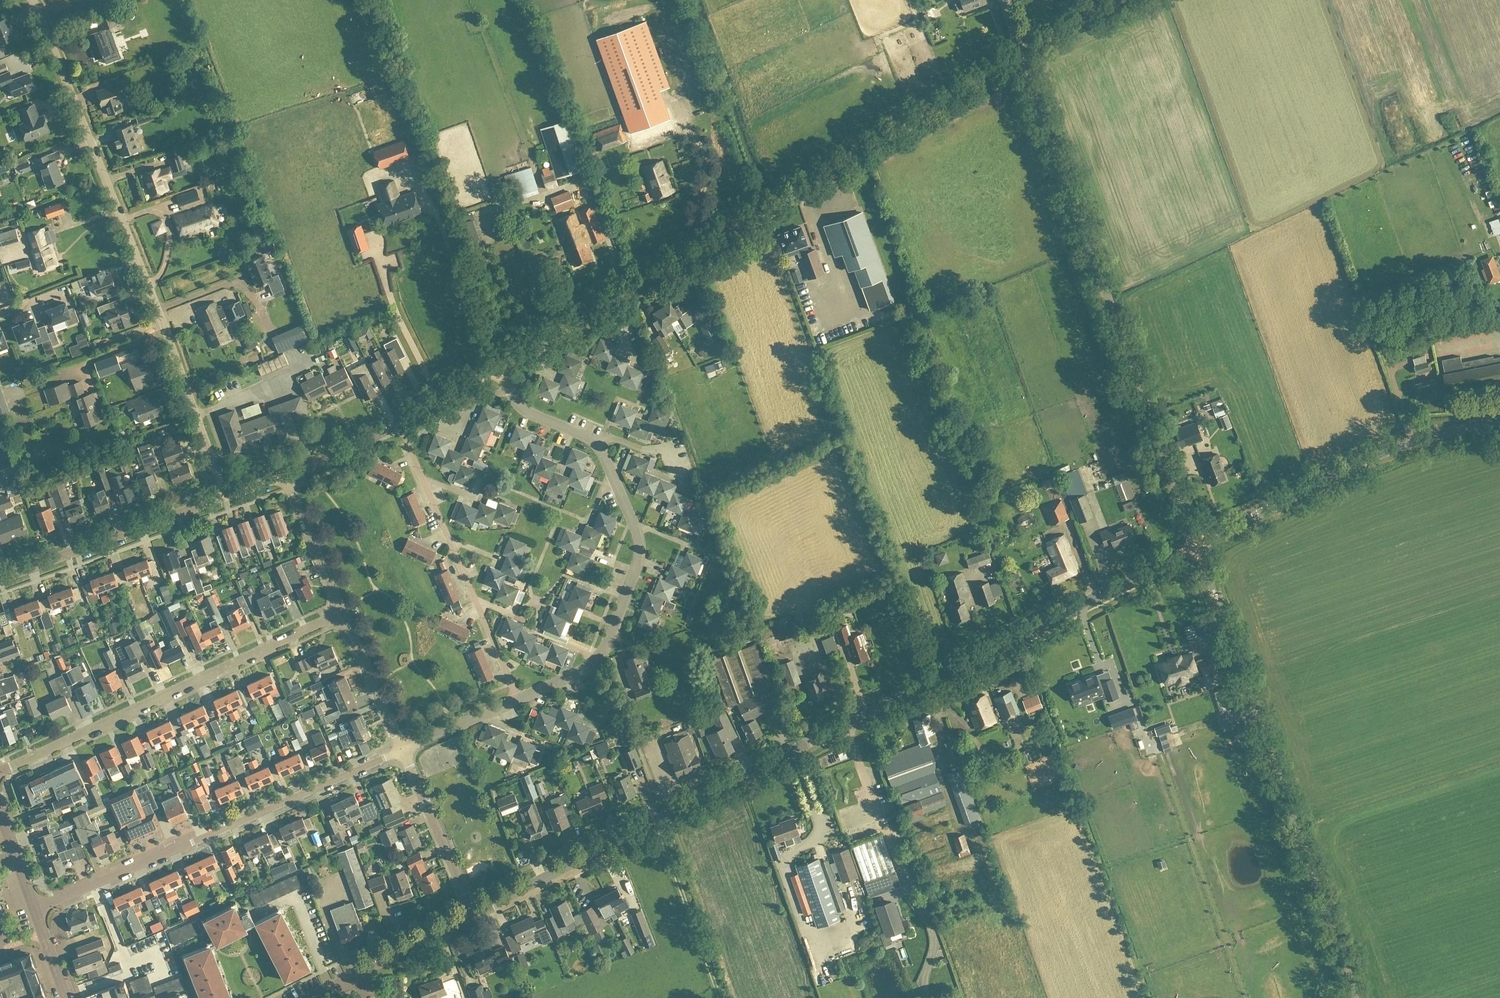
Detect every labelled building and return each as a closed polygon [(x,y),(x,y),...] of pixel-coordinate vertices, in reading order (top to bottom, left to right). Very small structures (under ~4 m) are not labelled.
[(964,12),(986,4),(985,0),(960,0),(964,12)] [(622,13),(631,9),(629,3),(620,6),(622,13)] [(958,3),(952,5),(954,12),(960,10),(958,3)] [(929,22),(935,19),(930,8),(924,11),(929,22)] [(116,13),(115,13),(111,15),(111,14),(98,19),(103,31),(115,26),(120,24),(116,13)] [(6,19),(0,22),(0,45),(14,40),(9,28),(10,28),(6,19)] [(644,22),(596,40),(623,115),(663,101),(659,91),(668,88),(644,22)] [(101,31),(87,37),(95,60),(103,57),(105,64),(121,58),(112,35),(103,38),(101,31)] [(0,76),(0,85),(1,88),(9,86),(14,98),(34,90),(28,74),(12,81),(9,73),(0,76)] [(97,92),(101,107),(106,106),(109,116),(122,112),(118,102),(122,101),(117,86),(121,85),(118,77),(105,82),(107,89),(97,92)] [(663,101),(623,115),(629,134),(669,119),(663,101)] [(33,105),(19,111),(24,124),(19,126),(25,142),(50,132),(43,116),(38,118),(33,105)] [(147,114),(135,118),(137,126),(150,121),(147,114)] [(567,121),(540,130),(556,179),(583,170),(567,121)] [(626,141),(620,124),(592,134),(598,151),(626,141)] [(139,150),(131,126),(114,131),(117,141),(116,141),(118,147),(119,147),(122,156),(139,150)] [(380,169),(409,158),(403,141),(374,152),(380,169)] [(47,155),(32,161),(37,174),(41,173),(47,188),(55,185),(55,186),(62,183),(54,161),(50,163),(47,155)] [(184,169),(180,156),(167,159),(172,173),(184,169)] [(27,160),(17,164),(21,174),(31,171),(27,160)] [(663,160),(640,168),(652,201),(673,193),(667,175),(668,174),(663,160)] [(417,162),(414,169),(421,171),(424,164),(417,162)] [(523,192),(514,195),(516,200),(541,192),(533,168),(517,173),(523,192)] [(159,169),(143,174),(146,185),(147,184),(151,196),(166,191),(162,181),(170,178),(168,169),(160,172),(159,169)] [(558,187),(553,170),(540,175),(545,192),(558,187)] [(394,181),(376,188),(380,200),(381,200),(382,203),(382,205),(400,199),(407,219),(420,214),(413,192),(399,197),(394,181)] [(209,198),(216,195),(212,184),(205,186),(209,198)] [(190,192),(177,196),(180,206),(193,202),(190,192)] [(568,192),(551,199),(557,212),(574,205),(568,192)] [(641,196),(644,204),(650,202),(647,194),(641,196)] [(381,204),(377,205),(384,227),(407,219),(400,199),(382,205),(382,203),(381,200),(380,200),(381,204)] [(61,203),(44,209),(48,219),(64,213),(61,203)] [(191,212),(174,217),(181,237),(198,232),(198,230),(202,229),(202,230),(218,225),(211,205),(196,210),(196,212),(191,213),(191,212)] [(574,214),(555,221),(573,267),(592,260),(587,247),(604,240),(591,207),(577,212),(587,236),(583,237),(574,214)] [(472,213),(455,219),(468,254),(480,249),(477,240),(479,239),(472,220),(474,219),(472,213)] [(854,269),(870,311),(894,302),(861,214),(824,227),(835,257),(842,255),(848,271),(854,269)] [(161,220),(149,225),(154,237),(166,232),(161,220)] [(360,226),(347,230),(355,253),(368,249),(360,226)] [(786,252),(788,256),(807,249),(805,246),(807,245),(801,227),(778,235),(785,253),(786,252)] [(32,251),(51,244),(50,244),(49,245),(46,238),(48,237),(47,232),(45,233),(43,229),(28,234),(33,250),(31,251),(32,251)] [(0,234),(0,243),(1,247),(19,241),(16,230),(13,230),(0,234)] [(54,255),(51,244),(32,251),(35,262),(54,255)] [(824,274),(815,251),(799,256),(807,280),(824,274)] [(58,266),(54,255),(35,262),(39,272),(58,266)] [(247,263),(247,264),(245,265),(248,273),(250,272),(251,273),(253,278),(257,288),(268,283),(272,295),(284,290),(278,275),(271,278),(262,256),(247,263)] [(542,257),(527,263),(531,272),(546,267),(542,257)] [(1490,285),(1499,281),(1499,277),(1492,257),(1481,261),(1490,285)] [(21,261),(14,263),(16,270),(23,268),(21,261)] [(791,273),(795,285),(802,282),(798,271),(791,273)] [(94,275),(77,281),(80,289),(92,284),(97,296),(104,294),(106,299),(117,295),(115,290),(115,289),(110,275),(96,280),(94,275)] [(221,318),(223,324),(244,315),(238,302),(217,311),(214,303),(195,311),(204,331),(211,328),(211,327),(217,325),(215,321),(221,318)] [(65,303),(45,311),(50,325),(51,324),(64,320),(67,326),(79,322),(73,308),(68,310),(65,303)] [(662,308),(670,322),(676,319),(683,330),(695,322),(688,311),(682,315),(676,306),(672,308),(669,304),(667,305),(666,303),(665,303),(661,305),(661,307),(662,308)] [(131,325),(129,318),(124,305),(110,310),(108,304),(97,308),(101,319),(108,316),(113,330),(117,329),(118,330),(131,325)] [(670,322),(662,308),(653,314),(656,319),(652,321),(660,335),(666,332),(663,327),(670,322)] [(85,313),(78,315),(80,322),(87,319),(85,313)] [(230,341),(223,324),(221,318),(215,321),(217,325),(211,327),(211,328),(204,331),(212,349),(230,341)] [(47,334),(44,325),(37,328),(34,319),(26,322),(20,324),(21,324),(13,327),(19,343),(21,342),(22,344),(30,341),(30,339),(34,337),(37,344),(49,340),(47,334)] [(716,334),(715,334),(709,321),(699,326),(705,339),(710,350),(721,344),(716,334)] [(278,354),(308,341),(302,326),(272,339),(278,354)] [(47,334),(49,340),(50,340),(52,346),(59,343),(55,333),(54,333),(54,331),(47,334)] [(84,335),(76,338),(79,345),(82,353),(89,351),(84,335)] [(671,359),(667,352),(670,351),(660,335),(652,340),(660,352),(657,354),(661,364),(671,359)] [(357,349),(351,336),(344,339),(351,352),(357,349)] [(382,354),(392,375),(403,370),(396,356),(403,353),(396,339),(383,345),(387,352),(382,354)] [(600,340),(598,345),(594,344),(590,353),(594,355),(593,356),(609,362),(616,346),(600,340)] [(97,349),(95,342),(89,344),(91,351),(97,349)] [(616,346),(609,362),(606,370),(622,377),(629,360),(613,354),(616,346)] [(704,359),(710,352),(703,347),(698,354),(704,359)] [(337,357),(334,350),(327,353),(331,360),(337,357)] [(377,361),(367,366),(373,379),(374,379),(378,388),(389,383),(382,368),(387,366),(392,375),(382,354),(380,350),(373,353),(377,361)] [(565,356),(558,372),(580,381),(580,380),(575,378),(583,358),(568,351),(566,356),(565,356)] [(277,356),(278,357),(282,367),(288,365),(283,354),(277,356)] [(120,369),(115,356),(95,363),(100,377),(120,369)] [(317,364),(325,360),(323,356),(315,359),(317,364)] [(278,357),(273,359),(277,369),(282,367),(278,357)] [(1427,364),(1426,364),(1424,357),(1413,360),(1415,367),(1416,374),(1429,371),(1427,364)] [(1447,391),(1499,381),(1499,358),(1493,359),(1492,357),(1461,363),(1460,357),(1442,361),(1447,391)] [(273,359),(267,362),(272,372),(277,369),(273,359)] [(622,377),(619,383),(640,391),(644,381),(640,380),(643,373),(627,366),(629,361),(629,360),(622,377)] [(134,361),(121,366),(124,373),(129,371),(136,391),(147,387),(145,381),(154,379),(148,364),(136,368),(134,361)] [(272,372),(267,362),(267,361),(261,363),(266,374),(272,372)] [(266,374),(261,363),(256,366),(261,377),(266,374)] [(367,366),(365,363),(349,371),(364,401),(375,395),(368,382),(373,379),(367,366)] [(330,367),(342,391),(352,386),(344,368),(337,372),(334,366),(330,367)] [(342,391),(330,367),(326,369),(329,375),(323,378),(327,385),(326,385),(329,392),(331,396),(342,391)] [(327,385),(323,378),(321,374),(314,377),(311,371),(308,373),(319,397),(329,392),(326,385),(327,385)] [(559,385),(553,401),(558,390),(565,393),(573,396),(573,397),(580,381),(558,372),(564,374),(559,385)] [(319,397),(308,373),(304,375),(307,381),(300,384),(309,402),(319,397)] [(544,378),(537,395),(553,401),(559,385),(544,378)] [(1435,380),(1417,385),(1421,401),(1427,399),(1427,400),(1439,397),(1436,388),(1437,388),(1435,380)] [(66,383),(65,384),(66,386),(65,387),(70,398),(49,405),(50,406),(70,399),(71,402),(75,401),(84,427),(105,420),(102,414),(100,415),(92,394),(84,397),(79,383),(67,387),(66,383)] [(66,386),(65,384),(44,391),(49,405),(70,398),(65,387),(66,386)] [(658,403),(663,406),(666,400),(660,397),(658,403)] [(0,400),(0,415),(9,412),(4,398),(0,400)] [(234,411),(219,416),(233,453),(247,448),(245,443),(277,432),(281,444),(298,438),(291,419),(306,414),(300,398),(269,409),(271,415),(239,426),(234,411)] [(140,399),(126,404),(129,413),(136,410),(140,423),(163,414),(157,399),(142,404),(140,399)] [(260,402),(243,408),(247,420),(264,413),(260,402)] [(500,410),(486,404),(484,408),(498,414),(500,410)] [(613,414),(617,416),(614,422),(630,429),(635,417),(635,418),(637,413),(617,404),(613,414)] [(1215,418),(1227,414),(1224,405),(1212,409),(1215,418)] [(117,407),(110,409),(113,416),(119,414),(117,407)] [(654,407),(647,422),(647,423),(664,430),(670,413),(654,407)] [(475,423),(493,430),(499,414),(498,414),(484,408),(483,408),(476,424),(475,423)] [(1223,424),(1229,422),(1227,415),(1220,417),(1223,424)] [(635,417),(630,429),(628,434),(644,440),(645,439),(647,433),(651,424),(664,430),(647,423),(647,422),(635,418),(635,417)] [(48,430),(61,429),(60,418),(47,418),(48,430)] [(493,430),(475,423),(468,439),(467,438),(466,438),(484,446),(491,430),(493,431),(493,430)] [(1194,424),(1175,432),(1181,448),(1201,440),(1194,424)] [(516,427),(509,443),(525,450),(528,443),(529,443),(530,440),(532,434),(532,433),(521,429),(516,427)] [(441,466),(451,442),(435,435),(428,452),(444,458),(441,466)] [(466,438),(460,454),(464,456),(476,461),(481,449),(488,452),(490,448),(484,446),(466,438)] [(5,442),(0,443),(0,482),(2,487),(19,481),(5,442)] [(451,442),(441,466),(457,472),(453,481),(457,472),(460,465),(464,456),(460,454),(448,449),(451,442)] [(525,450),(522,458),(538,465),(541,458),(542,455),(545,449),(544,449),(529,443),(528,443),(525,450)] [(185,458),(180,444),(162,451),(174,484),(192,478),(187,465),(181,467),(178,460),(185,458)] [(152,449),(139,454),(147,477),(139,480),(145,495),(157,490),(154,481),(156,481),(151,468),(158,466),(152,449)] [(572,449),(565,465),(573,469),(582,472),(582,471),(588,455),(572,449)] [(1222,469),(1217,454),(1200,461),(1205,474),(1207,473),(1211,486),(1225,480),(1221,470),(1222,469)] [(637,490),(648,461),(632,455),(632,456),(628,455),(622,469),(626,470),(625,471),(641,478),(637,490)] [(122,474),(130,471),(124,456),(117,459),(122,474)] [(535,470),(534,474),(540,476),(550,480),(553,473),(554,473),(557,464),(541,458),(538,465),(537,465),(535,470)] [(648,461),(637,490),(653,496),(660,480),(644,473),(649,462),(648,461)] [(382,481),(387,469),(373,462),(367,474),(382,481)] [(101,492),(89,496),(91,503),(93,502),(94,506),(92,507),(95,516),(105,512),(104,510),(110,508),(106,496),(105,497),(103,491),(110,488),(102,465),(92,468),(101,492)] [(476,472),(460,465),(457,472),(453,481),(470,488),(476,472)] [(387,469),(382,481),(396,488),(401,475),(387,469)] [(569,479),(567,485),(574,487),(583,491),(583,490),(590,475),(582,471),(582,472),(573,469),(569,479)] [(1134,498),(1128,480),(1125,472),(1114,477),(1117,485),(1119,484),(1126,501),(1134,498)] [(550,480),(546,489),(562,496),(563,496),(567,485),(569,479),(554,473),(553,473),(550,480)] [(62,481),(49,485),(57,509),(64,507),(70,523),(85,517),(79,500),(70,503),(64,485),(68,484),(69,485),(77,482),(76,479),(74,474),(66,477),(61,479),(62,481)] [(123,489),(118,475),(108,479),(115,499),(120,497),(122,503),(134,499),(130,487),(123,489)] [(1054,479),(1041,482),(1045,491),(1056,487),(1054,479)] [(675,486),(660,480),(653,496),(668,502),(666,509),(675,486)] [(8,494),(0,497),(0,518),(1,522),(0,523),(0,538),(2,543),(26,534),(20,516),(7,520),(4,510),(13,506),(9,496),(18,493),(19,494),(24,492),(20,482),(5,487),(8,494)] [(38,502),(41,512),(37,513),(43,532),(54,528),(50,518),(53,517),(50,510),(55,508),(55,510),(57,509),(49,485),(45,486),(50,498),(43,500),(38,502)] [(675,486),(666,509),(682,515),(677,527),(682,515),(684,511),(689,499),(673,493),(676,486),(675,486)] [(574,487),(573,491),(585,496),(586,491),(583,490),(583,491),(574,487)] [(407,513),(419,507),(413,493),(400,499),(407,513)] [(1077,498),(1070,501),(1074,514),(1078,523),(1093,517),(1085,495),(1077,498)] [(704,520),(700,518),(700,517),(684,511),(689,499),(684,511),(682,515),(677,527),(694,534),(694,533),(699,535),(705,522),(704,520)] [(1043,508),(1050,526),(1068,519),(1060,501),(1043,508)] [(477,510),(462,504),(458,502),(453,514),(457,515),(455,520),(471,527),(478,510),(480,504),(480,503),(477,510)] [(496,510),(480,504),(478,510),(471,527),(473,523),(474,520),(490,527),(499,504),(496,510)] [(508,527),(511,521),(514,522),(518,514),(514,513),(515,510),(499,504),(490,527),(493,520),(508,527)] [(425,522),(419,507),(407,513),(413,527),(425,522)] [(262,516),(270,537),(274,549),(281,546),(278,536),(287,533),(280,512),(269,515),(271,519),(265,521),(263,516),(262,516)] [(585,526),(609,536),(616,520),(599,513),(593,529),(585,526)] [(1033,522),(1034,520),(1032,514),(1029,514),(1019,517),(1017,520),(1019,526),(1023,526),(1033,522)] [(247,521),(246,521),(254,543),(258,553),(265,550),(261,540),(270,537),(262,516),(253,519),(256,528),(250,530),(247,521)] [(254,543),(246,521),(237,525),(240,534),(234,536),(231,527),(242,558),(249,556),(245,546),(254,543)] [(1109,530),(1099,533),(1104,546),(1112,543),(1114,549),(1121,546),(1121,545),(1135,540),(1129,525),(1110,532),(1109,530)] [(585,526),(581,537),(579,542),(579,543),(595,549),(602,533),(609,536),(585,526)] [(242,558),(231,527),(221,531),(222,534),(216,537),(226,564),(233,561),(229,552),(238,549),(242,558)] [(559,535),(563,536),(559,547),(573,552),(575,553),(579,543),(579,542),(581,537),(565,530),(562,529),(559,535)] [(1056,567),(1045,572),(1051,585),(1078,572),(1063,536),(1046,543),(1056,567)] [(193,543),(197,553),(192,555),(197,567),(209,562),(205,554),(213,551),(208,537),(193,543)] [(509,538),(503,555),(506,556),(519,561),(523,563),(523,562),(519,561),(526,545),(509,538)] [(416,559),(421,546),(407,540),(401,552),(416,559)] [(435,553),(421,546),(416,559),(430,565),(435,553)] [(190,581),(185,567),(180,569),(173,550),(162,555),(168,570),(169,575),(177,572),(182,585),(190,581)] [(573,552),(566,568),(583,575),(587,565),(591,566),(593,561),(589,559),(575,553),(573,552)] [(945,552),(934,556),(938,566),(948,563),(945,552)] [(671,566),(680,569),(687,573),(696,576),(702,562),(703,560),(702,560),(686,553),(680,569),(671,566)] [(987,553),(966,560),(969,570),(991,562),(987,553)] [(506,556),(500,572),(506,574),(506,575),(509,576),(516,579),(523,563),(519,561),(506,556),(503,555),(506,556)] [(210,585),(203,587),(197,573),(195,574),(190,558),(184,561),(186,567),(185,567),(195,596),(204,593),(204,592),(212,590),(210,585)] [(146,560),(134,565),(139,578),(150,573),(155,571),(152,561),(147,563),(146,560)] [(298,582),(290,565),(291,565),(290,561),(280,565),(282,569),(284,573),(285,576),(284,576),(292,592),(296,590),(302,602),(312,598),(307,587),(309,586),(306,578),(298,582)] [(448,567),(446,561),(439,564),(442,570),(448,567)] [(139,578),(134,565),(122,569),(123,572),(118,574),(122,583),(126,581),(127,582),(139,578)] [(285,576),(284,573),(280,565),(271,568),(283,595),(291,591),(284,576),(285,576)] [(487,573),(483,584),(499,590),(495,599),(502,583),(506,575),(506,574),(500,572),(489,567),(489,568),(486,566),(484,571),(487,573)] [(680,569),(671,566),(665,582),(659,579),(681,589),(687,573),(696,576),(687,573),(680,569)] [(1037,573),(1039,573),(1037,567),(1030,569),(1033,575),(1037,573)] [(441,591),(453,585),(447,571),(434,576),(441,591)] [(122,583),(118,574),(113,575),(112,572),(100,577),(105,590),(117,586),(117,585),(122,583)] [(956,606),(952,608),(948,609),(954,624),(969,618),(964,603),(963,604),(962,599),(969,596),(961,573),(943,579),(950,603),(954,602),(956,606)] [(1010,582),(1019,578),(1017,573),(1008,576),(1010,582)] [(509,576),(506,581),(514,584),(516,579),(509,576)] [(105,590),(100,577),(89,581),(90,584),(84,586),(88,595),(93,594),(93,595),(105,590)] [(681,589),(659,579),(652,595),(647,593),(669,602),(675,586),(681,589)] [(998,582),(988,585),(987,583),(975,587),(982,607),(994,603),(993,598),(1002,595),(998,582)] [(502,583),(495,599),(511,606),(518,589),(502,583)] [(576,584),(575,587),(588,592),(589,589),(590,588),(577,583),(576,584)] [(278,590),(272,593),(268,584),(263,586),(265,589),(264,589),(276,614),(287,608),(278,590)] [(159,588),(165,603),(167,607),(174,604),(172,600),(166,585),(159,588)] [(453,585),(441,591),(447,605),(459,600),(453,585)] [(578,607),(584,609),(590,593),(574,586),(567,602),(562,600),(567,602),(578,607)] [(58,593),(63,606),(75,601),(74,600),(79,598),(76,589),(71,591),(70,588),(58,593)] [(263,597),(260,598),(257,600),(260,606),(259,606),(265,619),(276,614),(264,589),(260,591),(263,597)] [(516,599),(525,601),(527,591),(519,589),(516,599)] [(251,596),(250,596),(248,590),(242,593),(245,598),(244,598),(250,611),(257,608),(251,596)] [(203,594),(205,598),(202,600),(211,616),(219,612),(216,606),(211,596),(209,591),(203,594)] [(686,598),(693,601),(696,594),(689,591),(686,598)] [(63,606),(58,593),(46,597),(47,600),(42,602),(46,611),(51,609),(51,610),(63,606)] [(669,602),(647,593),(640,609),(659,617),(657,615),(663,600),(665,601),(669,602)] [(214,594),(211,595),(211,596),(216,606),(220,605),(214,594)] [(229,622),(234,633),(249,626),(244,615),(250,612),(242,596),(236,599),(240,608),(226,614),(229,622)] [(567,602),(562,600),(555,616),(553,615),(549,613),(549,614),(572,623),(578,607),(584,609),(578,607),(567,602)] [(36,601),(25,605),(30,618),(40,614),(41,617),(40,617),(45,631),(53,627),(47,611),(51,610),(51,609),(46,611),(42,602),(37,603),(36,601)] [(665,601),(663,605),(673,609),(675,604),(669,602),(665,601)] [(450,606),(452,612),(461,608),(459,602),(450,606)] [(30,618),(25,605),(13,609),(14,612),(8,614),(12,624),(17,622),(17,623),(30,618)] [(659,617),(640,609),(643,610),(636,626),(641,628),(647,631),(653,633),(659,617)] [(179,634),(168,610),(160,613),(171,638),(179,634)] [(572,623),(549,614),(543,630),(544,630),(558,636),(559,637),(566,621),(571,623),(572,623)] [(773,622),(779,640),(795,635),(790,617),(773,622)] [(174,622),(179,634),(187,631),(188,633),(193,643),(190,644),(195,655),(202,651),(201,649),(207,646),(206,645),(201,634),(198,628),(199,628),(196,621),(192,623),(192,624),(188,625),(184,618),(181,620),(174,622)] [(449,637),(455,624),(441,618),(435,630),(449,637)] [(500,632),(505,621),(501,619),(496,631),(500,632)] [(520,631),(522,625),(506,619),(505,621),(500,632),(499,635),(513,641),(511,646),(513,647),(515,642),(520,631)] [(212,629),(201,634),(206,645),(224,637),(219,626),(218,626),(215,620),(209,623),(212,629)] [(92,621),(83,624),(89,640),(98,637),(92,621)] [(108,624),(111,635),(121,631),(119,624),(117,625),(116,622),(108,624)] [(455,624),(449,637),(463,643),(469,631),(455,624)] [(130,628),(136,641),(137,642),(145,638),(138,625),(130,628)] [(515,642),(513,647),(525,652),(522,660),(526,661),(527,659),(529,654),(534,643),(536,637),(520,631),(523,625),(522,625),(520,631),(515,642)] [(847,644),(849,649),(848,649),(850,656),(851,656),(854,664),(867,660),(864,651),(865,651),(863,645),(865,644),(862,635),(850,638),(846,626),(835,630),(840,646),(847,644)] [(1196,627),(1188,631),(1191,638),(1199,634),(1196,627)] [(558,636),(544,630),(542,635),(557,641),(558,636)] [(743,645),(756,640),(753,632),(745,636),(746,638),(744,639),(742,643),(743,645)] [(71,636),(63,639),(66,646),(74,643),(71,636)] [(172,648),(163,653),(162,653),(167,663),(185,655),(180,645),(179,645),(176,639),(176,638),(176,637),(170,640),(170,641),(169,641),(172,648)] [(529,654),(527,659),(543,666),(545,660),(550,649),(552,644),(552,643),(549,649),(534,643),(536,637),(534,643),(529,654)] [(19,656),(16,648),(15,649),(12,641),(0,645),(0,662),(19,656)] [(137,642),(136,641),(124,647),(130,659),(122,663),(130,682),(146,674),(140,663),(140,664),(136,656),(142,654),(137,642)] [(155,649),(152,642),(147,645),(150,651),(149,651),(154,661),(151,663),(155,670),(157,669),(158,669),(168,664),(167,663),(162,653),(163,653),(160,646),(155,649)] [(62,652),(58,643),(51,645),(55,654),(62,652)] [(568,650),(552,644),(550,649),(545,660),(543,666),(545,660),(561,666),(566,655),(568,650)] [(755,689),(765,686),(752,644),(743,647),(755,689)] [(299,673),(317,665),(320,670),(337,663),(331,648),(295,663),(299,673)] [(474,668),(487,663),(481,649),(468,654),(474,668)] [(731,671),(743,669),(739,649),(728,651),(731,671)] [(110,650),(102,654),(110,670),(118,666),(110,650)] [(631,672),(626,674),(632,690),(647,685),(644,678),(652,676),(644,654),(627,660),(631,672)] [(1160,670),(1157,670),(1161,681),(1163,680),(1165,684),(1175,681),(1176,686),(1189,682),(1187,678),(1202,673),(1203,677),(1207,688),(1219,683),(1212,663),(1200,667),(1199,664),(1194,665),(1193,662),(1190,654),(1180,658),(1179,656),(1168,660),(1169,662),(1158,665),(1160,670)] [(791,661),(781,665),(786,680),(796,676),(791,661)] [(80,663),(74,665),(78,677),(84,675),(80,663)] [(487,663),(474,668),(480,683),(493,677),(487,663)] [(19,673),(25,671),(22,664),(17,666),(19,673)] [(61,674),(66,685),(76,680),(71,669),(61,674)] [(99,679),(101,678),(107,692),(121,686),(114,672),(106,675),(104,671),(97,675),(99,679)] [(812,680),(805,683),(811,702),(825,697),(821,687),(827,685),(822,671),(810,675),(812,680)] [(19,674),(21,681),(27,679),(25,672),(19,674)] [(61,674),(62,676),(49,682),(57,700),(46,705),(52,718),(63,713),(64,715),(71,712),(65,699),(71,697),(66,685),(61,674)] [(1101,692),(1100,690),(1103,689),(1107,701),(1117,697),(1111,679),(1098,684),(1095,675),(1067,685),(1073,700),(1074,702),(1082,699),(1090,696),(1101,692)] [(0,680),(0,702),(7,699),(5,694),(14,691),(18,690),(13,676),(4,679),(3,679),(0,680)] [(90,676),(75,683),(77,689),(76,689),(82,704),(96,697),(92,688),(95,687),(90,676)] [(258,681),(264,693),(275,688),(269,676),(258,681)] [(328,684),(328,685),(326,680),(310,687),(312,693),(323,688),(325,695),(326,695),(329,700),(334,698),(349,691),(344,677),(328,684)] [(288,696),(301,690),(298,684),(292,687),(289,680),(282,683),(288,696)] [(248,689),(242,691),(247,701),(264,693),(258,681),(246,686),(248,689)] [(753,691),(750,681),(739,684),(742,694),(753,691)] [(664,685),(667,696),(674,694),(670,683),(664,685)] [(648,689),(634,694),(637,701),(651,696),(648,689)] [(235,691),(224,697),(230,709),(247,701),(242,691),(237,694),(235,691)] [(291,704),(304,698),(301,691),(288,697),(291,704)] [(349,691),(334,698),(340,711),(355,704),(349,691)] [(994,699),(1002,721),(1019,714),(1010,692),(994,699)] [(1225,716),(1233,713),(1226,692),(1218,695),(1225,716)] [(984,696),(965,704),(972,719),(971,719),(976,730),(995,723),(987,704),(984,696)] [(1041,706),(1037,696),(1023,702),(1027,712),(1041,706)] [(28,711),(38,708),(34,697),(25,700),(28,711)] [(230,709),(224,697),(213,702),(219,714),(230,709)] [(285,718),(286,717),(287,721),(295,717),(293,714),(294,714),(286,698),(278,702),(285,718)] [(259,710),(255,700),(248,703),(253,713),(259,710)] [(322,725),(325,723),(326,724),(341,717),(338,711),(324,717),(319,704),(314,706),(322,725)] [(191,712),(197,725),(208,720),(202,707),(191,712)] [(555,719),(554,724),(569,730),(573,722),(576,714),(560,708),(555,719)] [(9,710),(4,712),(4,714),(0,715),(0,731),(10,727),(17,725),(13,709),(9,710)] [(522,709),(508,715),(511,722),(525,716),(522,709)] [(749,709),(737,715),(741,723),(745,733),(743,734),(746,740),(747,743),(754,740),(753,738),(754,737),(762,734),(753,717),(749,709)] [(1120,726),(1130,722),(1136,720),(1132,709),(1110,717),(1114,728),(1120,726)] [(197,725),(191,712),(179,717),(181,721),(186,730),(197,725)] [(554,724),(555,719),(539,712),(533,729),(549,735),(554,724)] [(718,731),(706,736),(717,758),(733,751),(728,741),(724,732),(731,728),(724,713),(712,719),(718,731)] [(339,731),(339,732),(336,733),(336,732),(327,736),(329,742),(338,738),(365,726),(360,715),(343,723),(345,729),(339,731)] [(690,721),(688,715),(681,717),(685,729),(692,726),(690,721)] [(924,814),(924,813),(946,805),(930,762),(934,761),(928,744),(937,741),(928,715),(913,720),(915,729),(914,729),(920,745),(881,759),(891,788),(895,786),(902,806),(907,820),(909,824),(922,819),(921,815),(924,814)] [(705,735),(699,717),(690,721),(692,726),(697,738),(705,735)] [(215,735),(221,732),(215,720),(209,723),(215,735)] [(296,739),(300,749),(301,749),(299,744),(307,740),(298,720),(290,724),(297,739),(296,739)] [(1167,720),(1147,727),(1151,738),(1175,730),(1172,723),(1168,724),(1167,720)] [(573,722),(569,730),(566,738),(583,745),(584,741),(591,744),(596,732),(589,730),(589,728),(573,722)] [(157,728),(163,741),(174,735),(168,723),(157,728)] [(262,731),(258,723),(254,725),(252,731),(253,735),(262,731)] [(497,748),(501,739),(502,737),(504,732),(488,725),(485,732),(482,740),(481,742),(497,748)] [(365,726),(338,738),(343,749),(370,737),(365,726)] [(10,727),(0,731),(0,735),(3,745),(15,741),(17,740),(15,732),(12,733),(10,727)] [(163,741),(157,728),(146,733),(152,746),(163,741)] [(460,732),(467,745),(476,740),(469,728),(460,732)] [(31,729),(24,732),(26,737),(34,734),(31,729)] [(264,737),(268,743),(279,736),(275,730),(264,737)] [(666,737),(668,743),(665,744),(673,765),(677,777),(682,775),(684,777),(687,776),(686,773),(700,768),(696,756),(688,735),(686,730),(674,735),(674,734),(666,737)] [(311,736),(316,748),(309,751),(313,762),(329,755),(325,745),(326,745),(320,732),(311,736)] [(257,734),(243,740),(247,751),(262,745),(257,734)] [(180,748),(182,751),(188,749),(186,745),(182,736),(176,739),(180,748)] [(122,743),(129,758),(125,760),(127,764),(128,765),(140,760),(138,754),(143,752),(136,737),(122,743)] [(300,749),(296,739),(291,742),(295,752),(300,749)] [(501,739),(497,748),(496,751),(494,756),(511,762),(513,757),(517,746),(501,739)] [(336,740),(330,742),(335,752),(340,749),(336,740)] [(517,746),(513,757),(511,762),(525,768),(527,762),(529,763),(535,747),(519,740),(517,746)] [(611,754),(605,741),(594,746),(599,759),(611,754)] [(952,741),(945,744),(950,757),(957,755),(952,741)] [(238,751),(244,749),(241,742),(235,745),(238,751)] [(107,768),(111,777),(119,773),(115,764),(121,762),(114,747),(100,754),(107,768)] [(461,748),(451,748),(452,765),(461,765),(461,748)] [(634,749),(621,754),(628,771),(641,766),(634,749)] [(1026,751),(1020,753),(1025,766),(1031,763),(1026,751)] [(148,769),(155,766),(149,752),(142,755),(148,769)] [(232,759),(233,758),(230,753),(224,755),(226,761),(233,777),(239,775),(232,759)] [(286,759),(292,771),(303,766),(298,754),(286,759)] [(94,756),(93,757),(80,763),(86,777),(85,777),(89,786),(99,781),(95,772),(101,770),(94,756)] [(238,756),(233,758),(232,759),(239,775),(245,772),(238,756)] [(481,771),(488,773),(491,762),(477,758),(472,774),(479,776),(481,771)] [(292,771),(286,759),(275,764),(280,777),(292,771)] [(255,760),(251,761),(262,785),(273,780),(268,767),(263,769),(261,765),(258,766),(255,760)] [(578,767),(576,760),(569,763),(572,770),(578,767)] [(248,771),(250,775),(244,777),(250,790),(262,785),(251,761),(247,763),(250,770),(248,771)] [(87,793),(86,790),(73,763),(58,770),(64,784),(65,784),(70,796),(74,805),(74,804),(73,801),(81,798),(81,796),(87,793)] [(128,765),(127,764),(120,767),(127,780),(128,780),(131,787),(137,785),(134,777),(128,765)] [(207,767),(201,769),(206,779),(212,776),(207,767)] [(228,780),(225,773),(226,773),(223,767),(218,769),(221,775),(232,798),(243,793),(237,780),(232,783),(230,779),(228,780)] [(946,775),(965,826),(980,821),(961,769),(946,775)] [(64,784),(58,770),(49,774),(55,788),(54,789),(59,800),(70,796),(65,784),(64,784)] [(175,771),(167,774),(175,793),(182,790),(175,771)] [(39,778),(35,780),(42,799),(46,797),(49,804),(53,803),(59,800),(54,789),(55,788),(49,774),(44,776),(43,774),(38,776),(39,778)] [(218,784),(220,788),(215,790),(220,803),(232,798),(221,775),(217,776),(220,783),(218,784)] [(633,788),(628,776),(622,779),(620,775),(609,779),(616,795),(619,802),(621,801),(621,802),(634,796),(634,795),(636,795),(633,788)] [(196,780),(199,787),(194,789),(198,796),(193,798),(200,812),(210,807),(205,795),(210,793),(206,784),(205,784),(203,777),(196,780)] [(42,799),(35,780),(30,782),(31,783),(19,787),(26,807),(28,806),(28,807),(32,806),(32,805),(42,801),(44,806),(49,804),(46,797),(42,799)] [(385,816),(401,809),(398,803),(400,802),(389,780),(374,787),(377,795),(375,796),(381,810),(382,809),(385,816)] [(532,782),(524,785),(530,800),(538,797),(532,782)] [(539,796),(545,793),(541,782),(535,785),(539,796)] [(146,784),(107,800),(124,839),(127,838),(129,843),(161,829),(150,805),(155,803),(156,805),(156,804),(150,790),(149,791),(146,784)] [(585,799),(576,803),(582,817),(594,811),(594,813),(604,809),(600,799),(606,796),(601,784),(589,789),(591,795),(585,798),(585,799)] [(103,803),(99,795),(95,786),(86,790),(87,793),(90,799),(94,808),(103,803)] [(554,831),(568,825),(565,816),(572,813),(564,794),(550,800),(553,808),(547,810),(554,831)] [(180,803),(176,795),(161,802),(165,810),(164,810),(171,825),(187,817),(181,802),(180,803)] [(74,805),(70,796),(59,800),(53,803),(56,811),(74,805)] [(358,808),(353,796),(342,800),(347,811),(351,820),(362,816),(358,808)] [(513,796),(497,802),(500,811),(517,805),(513,796)] [(342,800),(337,802),(334,801),(327,804),(330,812),(333,810),(336,818),(340,825),(344,823),(347,824),(348,827),(353,825),(351,820),(347,811),(342,800)] [(534,804),(518,810),(526,830),(525,830),(529,841),(547,834),(543,823),(542,824),(534,804)] [(52,815),(54,814),(52,808),(45,811),(44,810),(38,813),(38,814),(29,817),(31,822),(30,822),(32,827),(33,827),(34,828),(49,823),(54,821),(52,815)] [(400,810),(383,818),(387,828),(405,821),(400,810)] [(86,811),(78,814),(73,817),(77,828),(74,829),(81,845),(90,841),(97,856),(108,852),(119,847),(119,846),(122,845),(119,838),(115,839),(112,832),(115,831),(113,826),(108,828),(99,832),(94,821),(91,822),(86,811)] [(366,814),(368,821),(377,818),(375,811),(366,814)] [(295,834),(296,836),(313,829),(308,818),(303,821),(302,818),(290,824),(295,834)] [(333,819),(325,822),(331,835),(339,832),(333,819)] [(784,823),(770,828),(776,843),(798,835),(793,819),(784,822),(784,823)] [(922,831),(943,825),(941,820),(934,822),(933,819),(920,823),(922,831)] [(76,828),(73,820),(58,826),(61,833),(76,828)] [(295,834),(290,824),(279,829),(280,831),(275,833),(280,843),(296,836),(295,834)] [(412,826),(398,832),(394,834),(391,828),(379,834),(384,846),(400,839),(406,850),(420,844),(412,826)] [(375,827),(368,830),(371,836),(378,834),(375,827)] [(321,845),(320,842),(321,842),(316,832),(310,835),(314,845),(315,845),(316,847),(321,845)] [(51,833),(37,838),(43,854),(56,849),(51,833)] [(275,852),(272,846),(278,844),(273,834),(268,836),(267,834),(255,839),(261,851),(264,857),(275,852)] [(957,854),(958,854),(959,858),(970,854),(969,850),(963,834),(952,839),(957,854)] [(357,835),(348,839),(351,845),(360,842),(357,835)] [(883,837),(869,842),(852,848),(864,882),(895,871),(883,837)] [(261,851),(255,839),(244,844),(245,847),(240,849),(244,859),(261,851)] [(355,845),(358,854),(365,852),(361,842),(355,845)] [(233,850),(232,847),(228,849),(227,846),(221,848),(222,851),(221,852),(227,865),(236,861),(239,869),(243,867),(235,849),(233,850)] [(58,854),(59,857),(46,862),(51,878),(65,873),(61,862),(70,859),(72,862),(78,860),(74,848),(58,854)] [(287,848),(281,850),(285,859),(291,857),(287,848)] [(352,848),(338,853),(358,910),(372,904),(352,848)] [(847,850),(832,855),(842,883),(857,878),(847,850)] [(432,873),(427,875),(423,864),(424,864),(419,853),(405,859),(417,887),(421,886),(424,893),(438,887),(432,873)] [(213,855),(199,861),(209,884),(214,882),(211,876),(214,875),(211,869),(218,866),(213,855)] [(818,860),(795,868),(816,929),(839,921),(836,912),(831,897),(819,862),(818,860)] [(199,861),(186,868),(190,878),(204,872),(206,877),(202,879),(205,886),(209,884),(199,861)] [(254,869),(250,861),(244,864),(248,872),(254,869)] [(181,874),(185,872),(181,863),(177,864),(181,874)] [(287,863),(269,871),(273,880),(291,872),(287,863)] [(231,867),(224,870),(230,884),(237,881),(231,867)] [(307,868),(302,870),(311,895),(317,892),(312,877),(310,878),(309,874),(311,874),(308,868),(307,868)] [(403,871),(389,876),(397,901),(411,896),(403,871)] [(173,891),(171,887),(181,882),(177,872),(163,878),(173,900),(178,898),(175,891),(173,891)] [(301,887),(296,875),(250,896),(255,908),(301,887)] [(382,876),(367,881),(372,894),(387,888),(382,876)] [(889,890),(884,876),(864,883),(869,897),(889,890)] [(173,900),(163,878),(150,884),(154,894),(164,890),(166,895),(165,895),(169,902),(169,903),(168,903),(172,910),(175,908),(172,901),(173,900)] [(610,892),(605,894),(613,911),(617,918),(621,915),(619,912),(628,907),(625,900),(623,901),(617,888),(615,889),(614,887),(609,890),(610,892)] [(127,894),(131,904),(145,898),(140,888),(127,894)] [(381,906),(393,903),(390,891),(377,895),(381,906)] [(131,904),(127,894),(113,900),(115,904),(110,905),(114,918),(121,915),(119,910),(126,906),(129,913),(128,914),(127,917),(134,934),(143,930),(137,917),(133,909),(131,904)] [(594,900),(603,916),(610,913),(613,919),(617,918),(613,911),(605,894),(601,896),(600,895),(595,897),(595,899),(594,900)] [(151,899),(155,909),(161,906),(157,896),(151,899)] [(155,909),(151,899),(144,902),(149,912),(155,909)] [(194,900),(181,906),(183,911),(179,913),(183,921),(188,918),(188,917),(199,912),(194,900)] [(352,902),(330,911),(337,929),(338,929),(344,946),(361,940),(358,933),(363,931),(352,902)] [(553,916),(545,920),(552,935),(554,938),(562,935),(558,927),(566,924),(569,931),(576,928),(573,920),(565,902),(550,909),(553,916)] [(892,902),(877,907),(887,934),(889,933),(889,935),(900,932),(899,930),(901,929),(898,921),(902,920),(899,911),(898,912),(896,907),(894,908),(892,902)] [(133,909),(137,917),(142,914),(138,907),(133,909)] [(601,929),(602,928),(591,907),(581,912),(591,933),(592,934),(601,929)] [(203,924),(217,951),(248,935),(246,930),(254,926),(248,913),(239,917),(235,908),(203,924)] [(90,932),(99,929),(93,914),(88,916),(86,911),(80,913),(80,911),(78,911),(73,912),(72,914),(73,916),(66,918),(71,933),(89,927),(90,932)] [(281,912),(256,924),(257,926),(260,924),(262,930),(260,931),(264,940),(267,938),(269,944),(267,945),(271,953),(274,952),(276,957),(274,959),(278,967),(281,966),(284,971),(281,973),(285,981),(309,969),(281,912)] [(519,945),(548,932),(542,919),(534,923),(531,917),(511,926),(514,933),(505,937),(512,953),(521,949),(519,945)] [(642,918),(633,922),(639,938),(649,934),(642,918)] [(174,945),(201,933),(196,921),(168,934),(174,945)] [(591,933),(588,935),(589,937),(594,947),(598,945),(607,940),(601,929),(592,934),(591,933)] [(634,952),(626,937),(619,941),(624,951),(621,953),(623,957),(634,952)] [(101,939),(76,948),(79,958),(74,960),(78,973),(88,970),(90,977),(106,971),(99,951),(104,949),(101,939)] [(864,950),(876,947),(875,940),(862,943),(864,950)] [(491,946),(471,955),(477,969),(492,962),(494,967),(509,961),(503,947),(493,951),(491,946)] [(211,947),(185,957),(201,997),(227,997),(225,993),(228,992),(225,983),(222,984),(220,978),(222,977),(219,968),(216,969),(214,964),(217,963),(213,954),(211,955),(208,949),(211,948),(211,947)] [(45,997),(39,982),(34,970),(35,969),(29,954),(13,960),(14,960),(0,965),(0,997),(45,997)] [(418,987),(422,997),(460,997),(458,994),(459,994),(454,979),(442,984),(441,980),(428,984),(428,983),(418,987)] [(129,996),(124,982),(83,997),(84,997),(125,997),(129,996)] [(470,997),(486,997),(481,984),(467,989),(470,997)]
